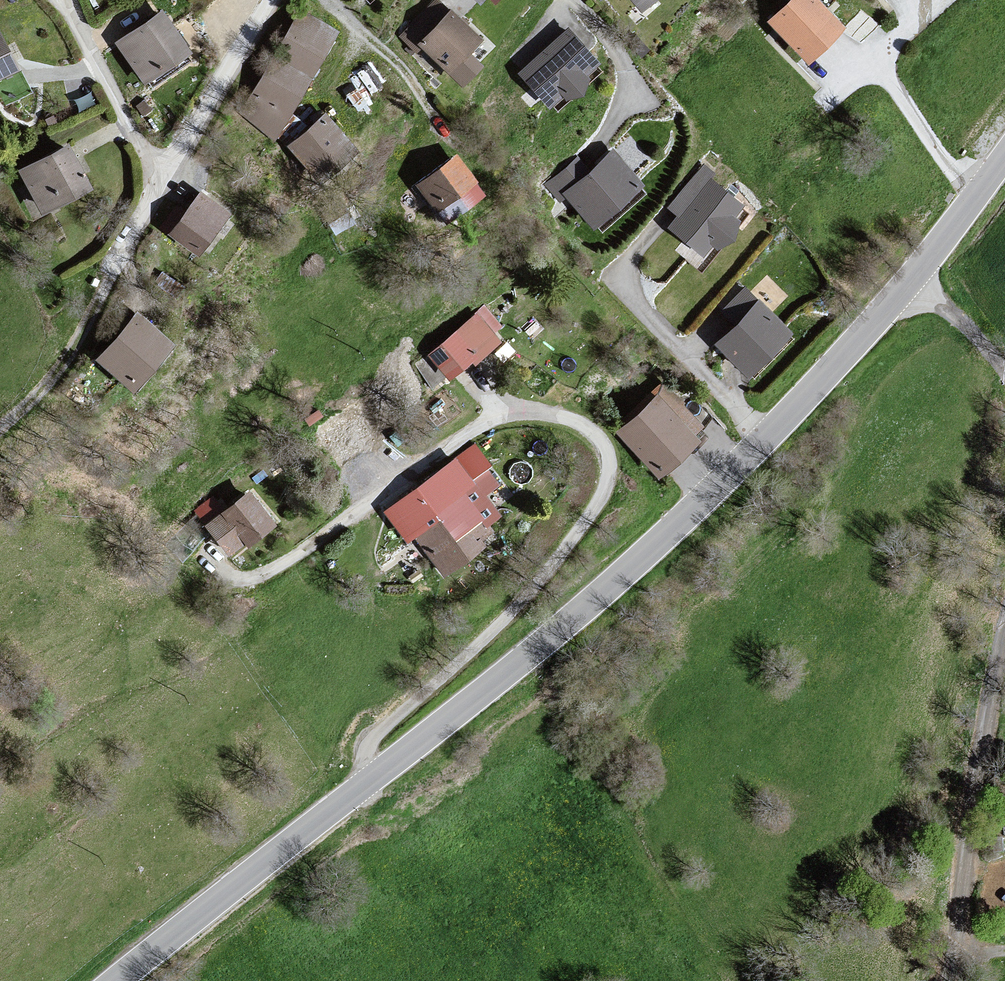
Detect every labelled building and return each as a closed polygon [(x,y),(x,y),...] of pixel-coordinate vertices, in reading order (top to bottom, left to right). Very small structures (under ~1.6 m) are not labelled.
[(483,8),(490,0),(475,0),(483,8)] [(645,16),(663,0),(631,0),(645,16)] [(816,0),(794,0),(770,23),(809,65),(847,31),(816,0)] [(297,13),(271,57),(313,77),(338,35),(297,13)] [(450,13),(420,42),(451,74),(483,43),(450,13)] [(159,16),(112,46),(143,89),(190,56),(159,16)] [(571,32),(520,74),(552,110),(566,100),(578,100),(591,96),(593,89),(593,79),(603,66),(571,32)] [(16,73),(0,40),(0,81),(16,73)] [(313,77),(271,57),(249,103),(287,123),(313,77)] [(328,115),(287,151),(325,185),(356,155),(328,115)] [(71,147),(15,172),(41,216),(94,194),(71,147)] [(461,155),(422,183),(460,221),(492,200),(461,155)] [(613,156),(565,194),(597,230),(644,190),(613,156)] [(708,164),(665,210),(676,219),(669,227),(703,256),(716,247),(740,237),(735,231),(738,222),(744,209),(713,180),(708,164)] [(201,193),(172,240),(206,260),(233,217),(201,193)] [(793,334),(749,289),(727,310),(741,325),(721,344),(751,375),(793,334)] [(482,308),(426,356),(449,380),(503,341),(482,308)] [(144,314),(102,361),(140,396),(182,342),(144,314)] [(665,386),(615,433),(662,476),(703,437),(665,386)] [(473,450),(389,516),(406,537),(413,532),(445,572),(492,535),(486,529),(497,520),(482,501),(497,489),(485,473),(489,470),(473,450)] [(250,495),(208,527),(232,557),(273,525),(250,495)]
